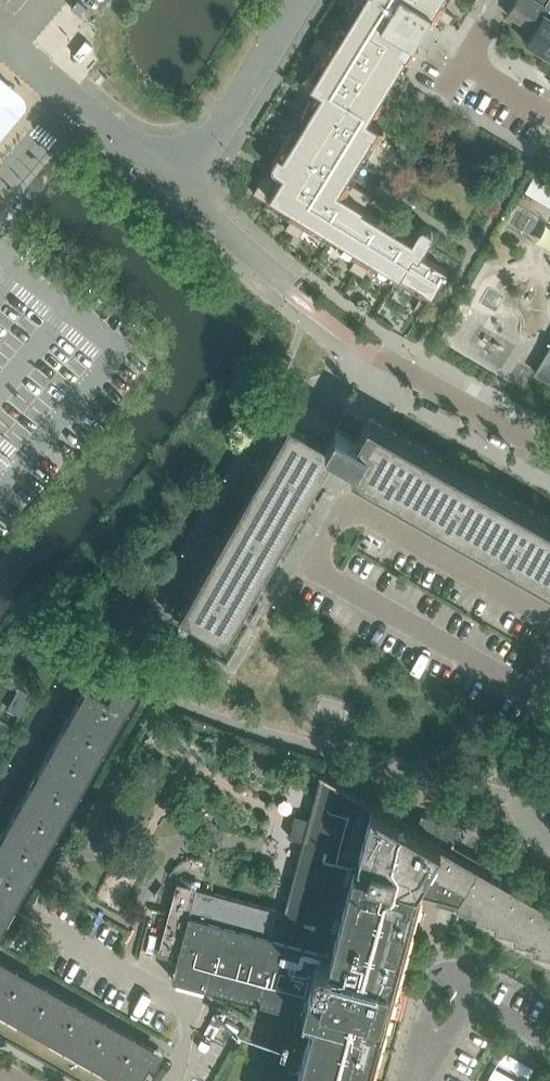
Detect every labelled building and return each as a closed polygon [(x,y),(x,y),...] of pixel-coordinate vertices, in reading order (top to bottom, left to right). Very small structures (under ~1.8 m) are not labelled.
[(278,181),(269,175),(268,175),(267,175),(265,175),(264,176),(263,177),(253,193),(292,217),(285,228),(299,237),(306,226),(356,257),(349,268),(363,277),(370,265),(421,296),(414,308),(421,312),(428,301),(429,301),(447,271),(422,256),(433,237),(434,236),(434,235),(434,233),(433,232),(433,231),(432,230),(427,227),(426,227),(425,227),(424,227),(423,227),(421,228),(421,229),(413,240),(363,210),(372,197),(350,183),(384,129),(367,119),(373,110),(378,112),(419,46),(414,43),(432,13),(449,23),(454,15),(442,8),(447,0),(356,0),(330,43),(318,36),(310,49),(321,56),(301,89),(313,96),(272,163),(271,165),(271,166),(272,168),(274,169),(282,174),(278,181)] [(545,5),(537,0),(516,0),(507,14),(534,30),(544,12),(542,11),(545,5)] [(544,12),(534,30),(526,43),(549,56),(549,55),(549,16),(544,12)] [(9,100),(10,100),(10,99),(10,98),(11,98),(11,97),(11,96),(12,95),(12,94),(12,93),(12,92),(12,91),(11,91),(11,90),(11,89),(11,88),(10,88),(10,87),(9,87),(9,86),(8,86),(8,85),(0,79),(0,111),(9,100)] [(549,207),(549,188),(532,178),(524,192),(549,207)] [(535,373),(549,381),(549,346),(535,373)] [(335,426),(326,442),(301,428),(289,422),(266,463),(253,486),(181,614),(183,615),(184,616),(189,619),(190,619),(197,623),(226,640),(315,484),(320,487),(333,464),(328,461),(330,456),(358,472),(355,478),(377,491),(380,485),(382,486),(388,489),(384,495),(407,508),(410,502),(418,507),(415,512),(437,525),(440,520),(448,524),(445,529),(467,542),(471,537),(478,542),(475,547),(498,560),(501,555),(508,559),(505,564),(528,577),(531,572),(539,576),(535,581),(549,590),(549,522),(492,489),(486,485),(441,459),(429,453),(368,418),(367,419),(350,409),(339,428),(338,428),(335,426)] [(138,690),(120,679),(121,677),(118,675),(117,677),(99,667),(89,685),(81,696),(0,839),(0,932),(138,690)] [(498,877),(490,872),(479,865),(482,861),(453,844),(454,842),(453,842),(458,824),(421,814),(417,829),(417,830),(320,774),(319,776),(320,777),(309,818),(295,815),(289,836),(303,840),(284,912),(177,882),(176,887),(177,888),(173,901),(192,906),(178,958),(172,978),(195,984),(303,1013),(304,1013),(306,1007),(316,1010),(297,1080),(367,1080),(368,1077),(380,1033),(385,1015),(392,1017),(401,984),(394,982),(396,974),(396,973),(400,959),(411,918),(415,903),(415,904),(418,891),(437,896),(439,897),(440,892),(459,897),(456,906),(458,906),(458,905),(477,910),(476,917),(477,917),(477,916),(497,921),(495,928),(496,928),(496,927),(516,932),(514,939),(515,939),(516,938),(535,943),(533,950),(535,950),(535,949),(549,953),(549,906),(498,877)] [(164,1053),(0,959),(0,1011),(122,1080),(140,1080),(150,1064),(156,1067),(164,1053)]
